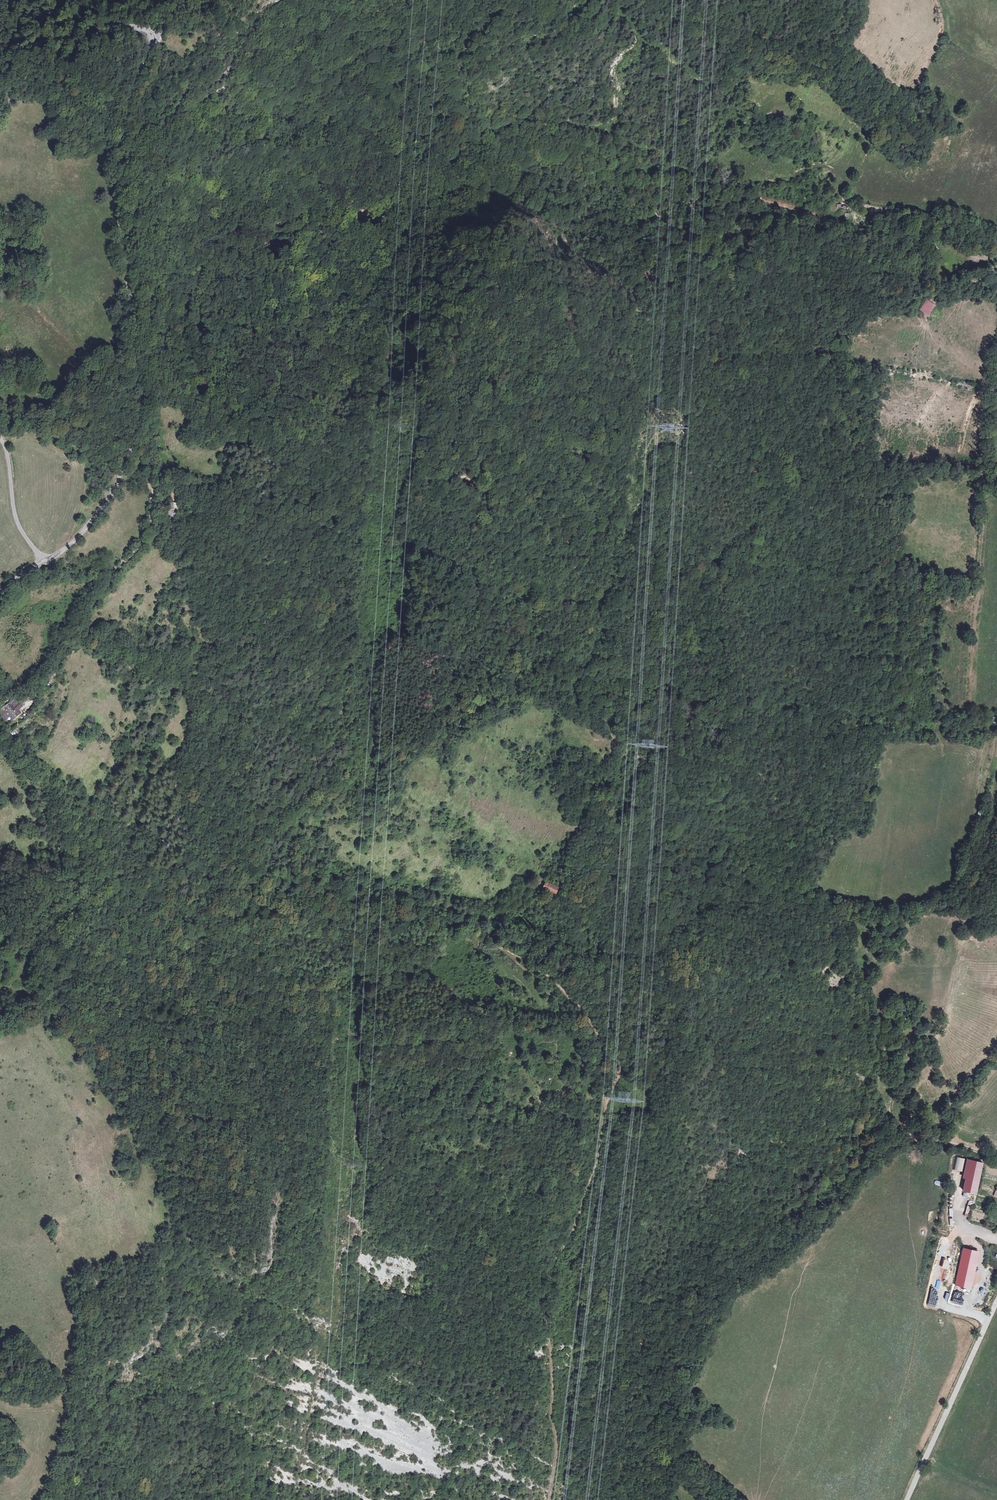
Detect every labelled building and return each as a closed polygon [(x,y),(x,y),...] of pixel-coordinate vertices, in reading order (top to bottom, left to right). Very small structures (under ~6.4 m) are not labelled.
[(930,315),(936,304),(927,299),(921,310),(930,315)] [(168,502),(168,517),(176,517),(176,502),(168,502)] [(16,698),(0,710),(0,714),(5,720),(10,716),(13,719),(20,713),(18,710),(23,706),(16,698)] [(556,895),(559,887),(545,882),(542,890),(556,895)] [(983,1164),(970,1161),(964,1192),(977,1194),(983,1164)] [(954,1268),(955,1247),(947,1246),(945,1267),(954,1268)] [(981,1254),(964,1250),(956,1287),(973,1291),(981,1254)]
